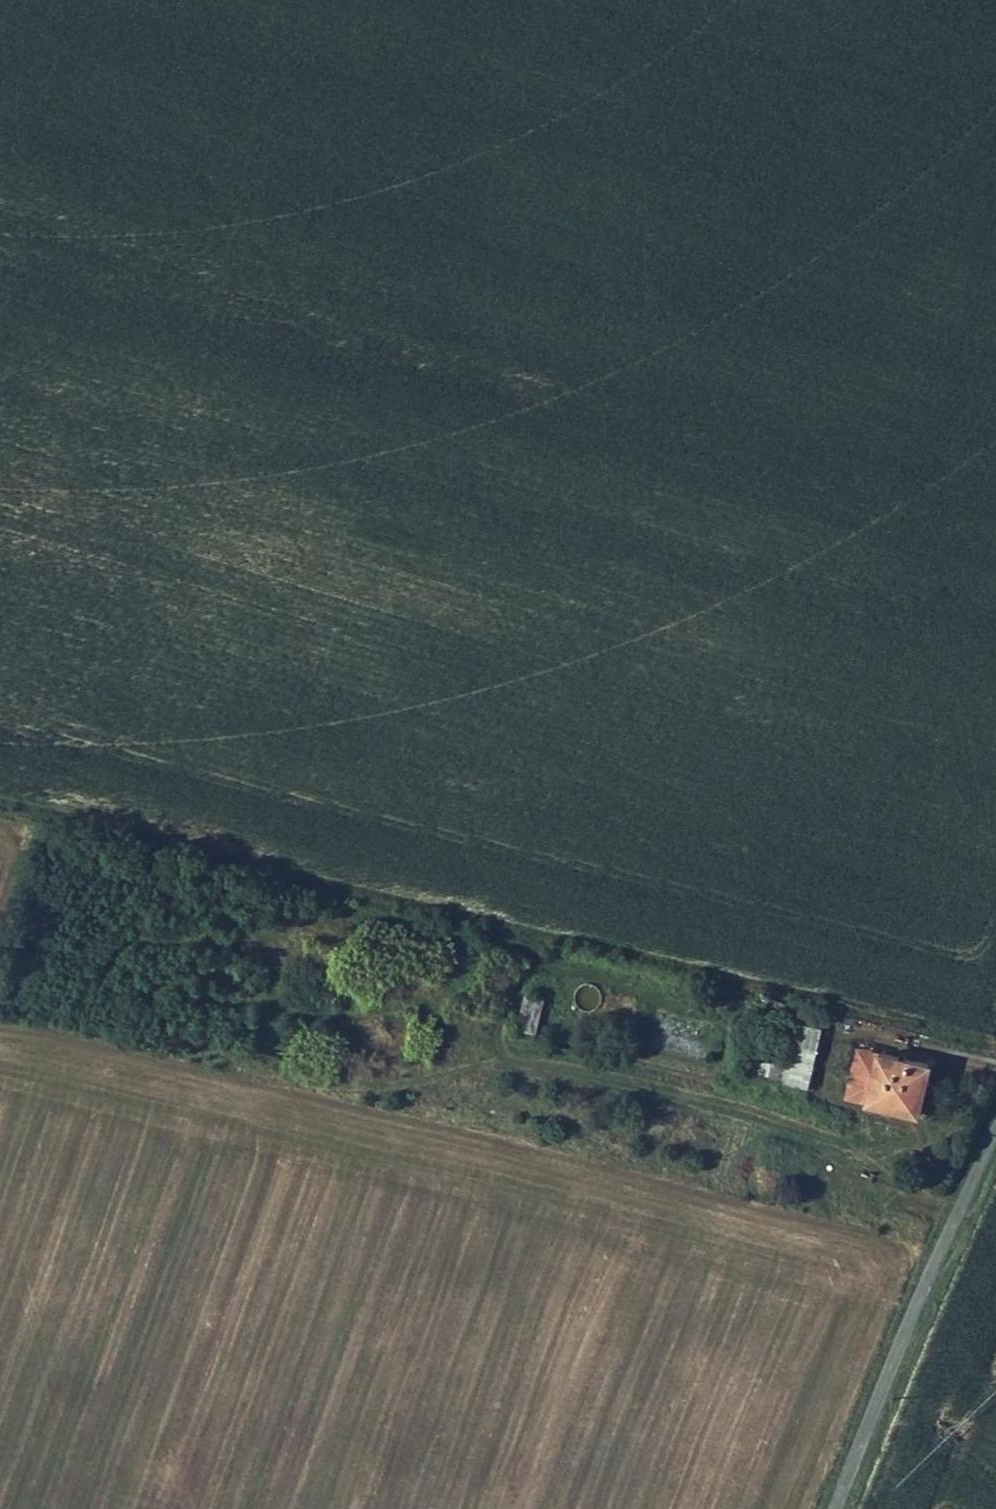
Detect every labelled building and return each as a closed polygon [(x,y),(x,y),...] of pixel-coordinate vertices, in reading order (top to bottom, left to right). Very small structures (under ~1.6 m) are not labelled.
[(590,979),(572,992),(586,1011),(604,998),(590,979)] [(519,993),(517,1030),(540,1031),(542,994),(519,993)] [(751,1038),(747,1054),(807,1068),(823,1006),(798,1000),(786,1048),(751,1038)] [(877,1060),(872,1080),(872,1081),(921,1093),(933,1045),(884,1034),(877,1060)] [(746,1072),(769,1078),(774,1063),(751,1056),(746,1072)] [(864,1077),(872,1080),(877,1060),(869,1059),(864,1077)]
